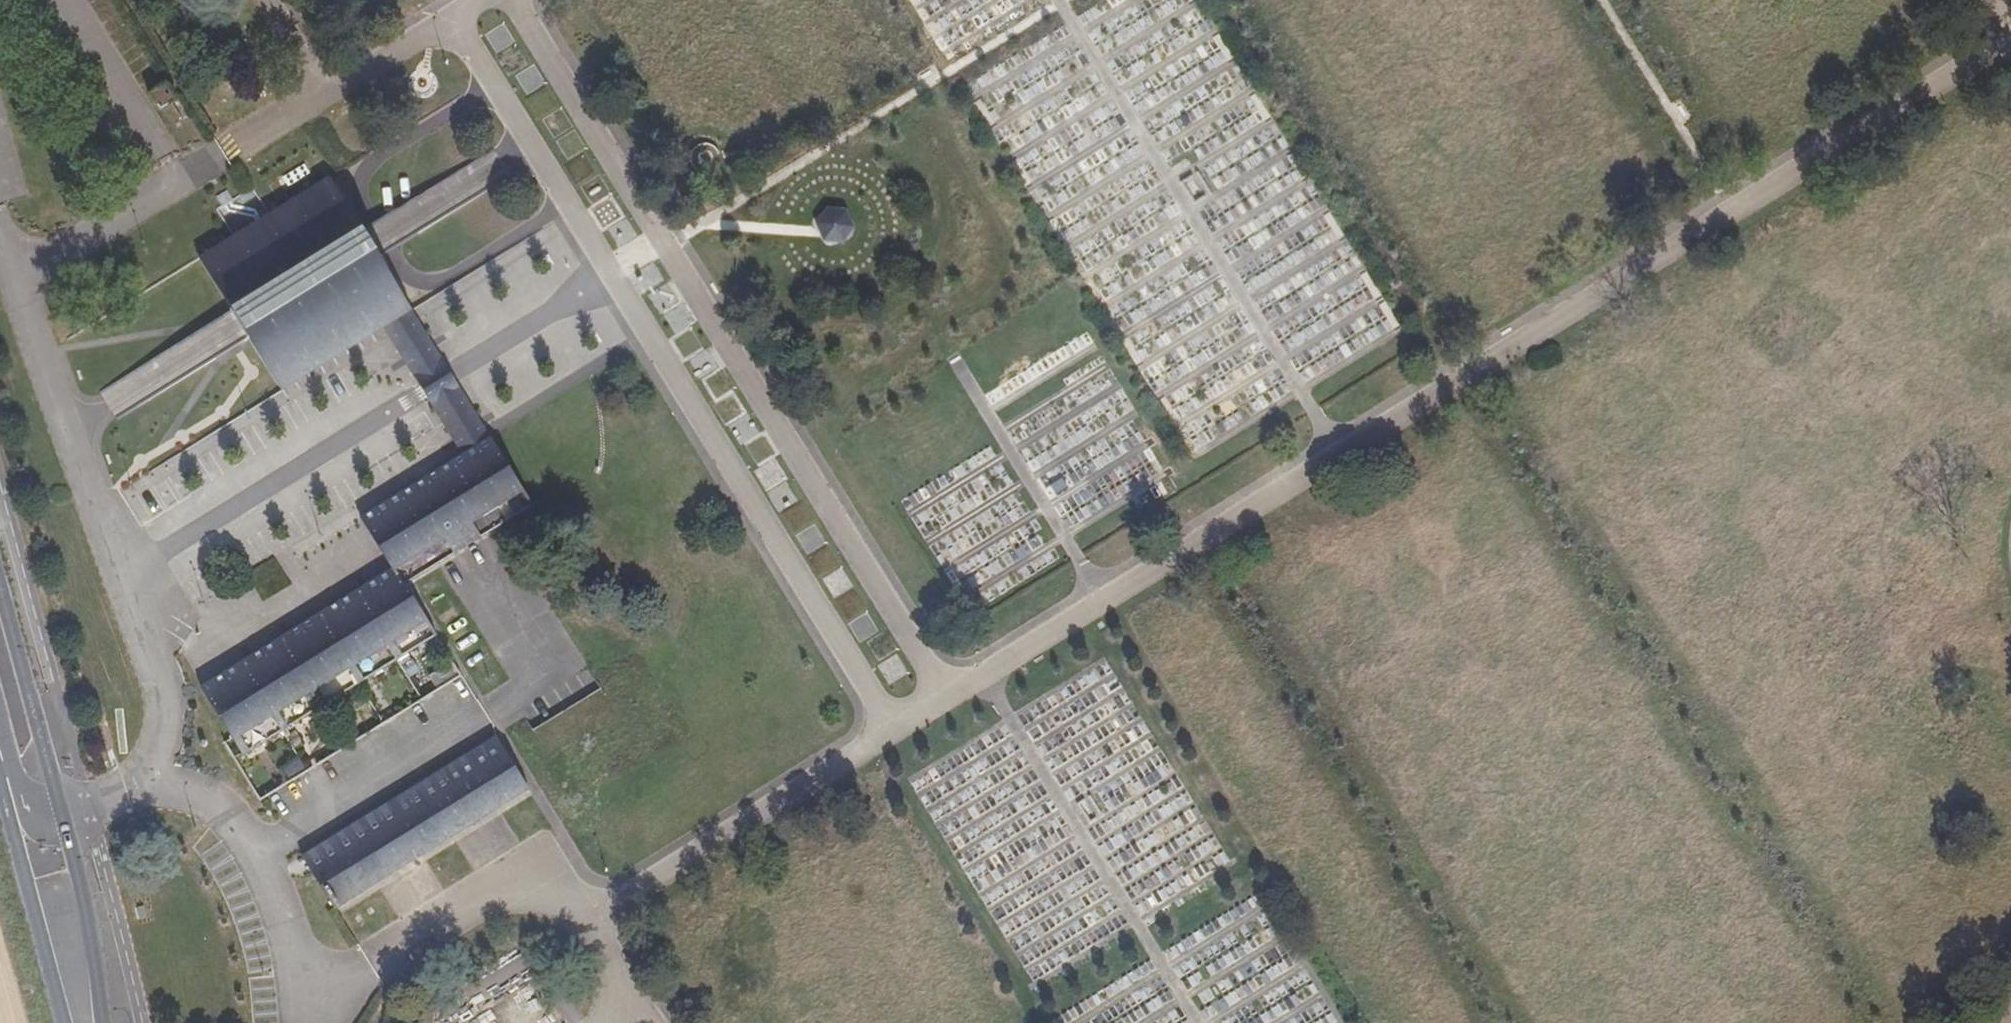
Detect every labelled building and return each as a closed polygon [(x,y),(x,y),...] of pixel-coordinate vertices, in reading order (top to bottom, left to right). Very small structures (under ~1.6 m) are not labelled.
[(255,344),(283,391),(385,331),(416,312),(414,309),(382,255),(373,242),(365,229),(336,180),(276,216),(228,245),(205,259),(235,310),(244,325),(251,336),(255,344)] [(846,209),(827,206),(816,222),(823,240),(843,242),(854,226),(846,209)] [(416,312),(385,331),(464,462),(495,444),(416,312)] [(362,522),(393,577),(525,496),(495,444),(464,462),(362,522)] [(523,514),(525,496),(393,577),(402,592),(409,587),(523,514)] [(213,703),(402,592),(393,577),(204,688),(213,703)] [(213,703),(243,754),(440,637),(409,587),(402,592),(213,703)] [(545,750),(617,718),(604,690),(532,722),(545,750)] [(305,856),(336,909),(531,794),(500,742),(305,856)]
